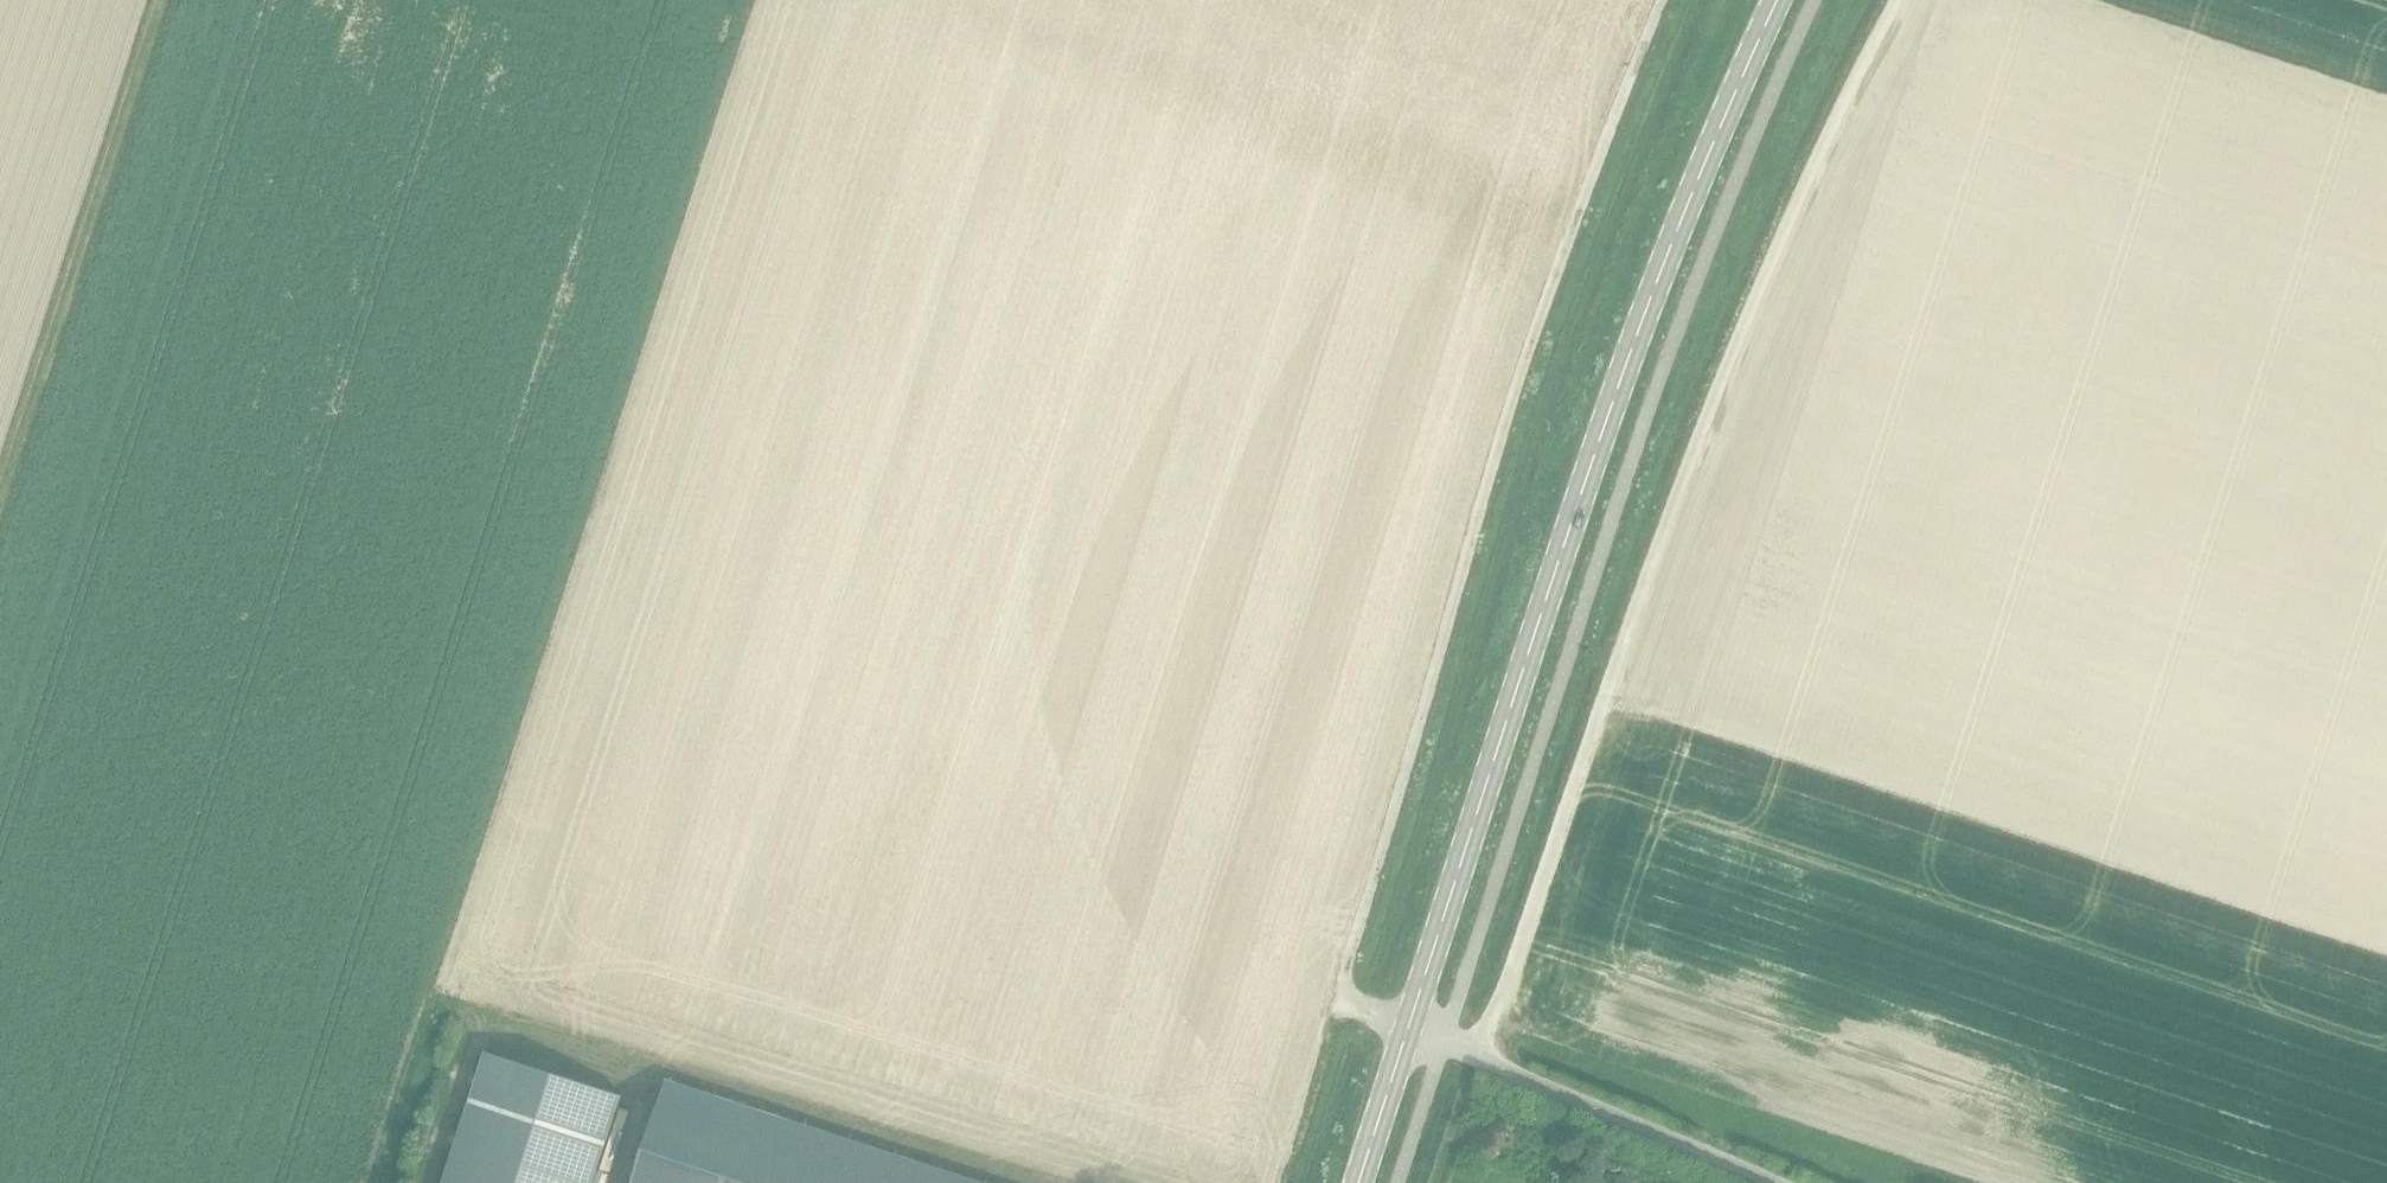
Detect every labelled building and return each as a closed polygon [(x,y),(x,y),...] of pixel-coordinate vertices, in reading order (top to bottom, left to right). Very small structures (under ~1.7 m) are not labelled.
[(621,1095),(485,1051),(442,1182),(592,1182),(621,1095)] [(666,1080),(632,1182),(983,1182),(666,1080)]
